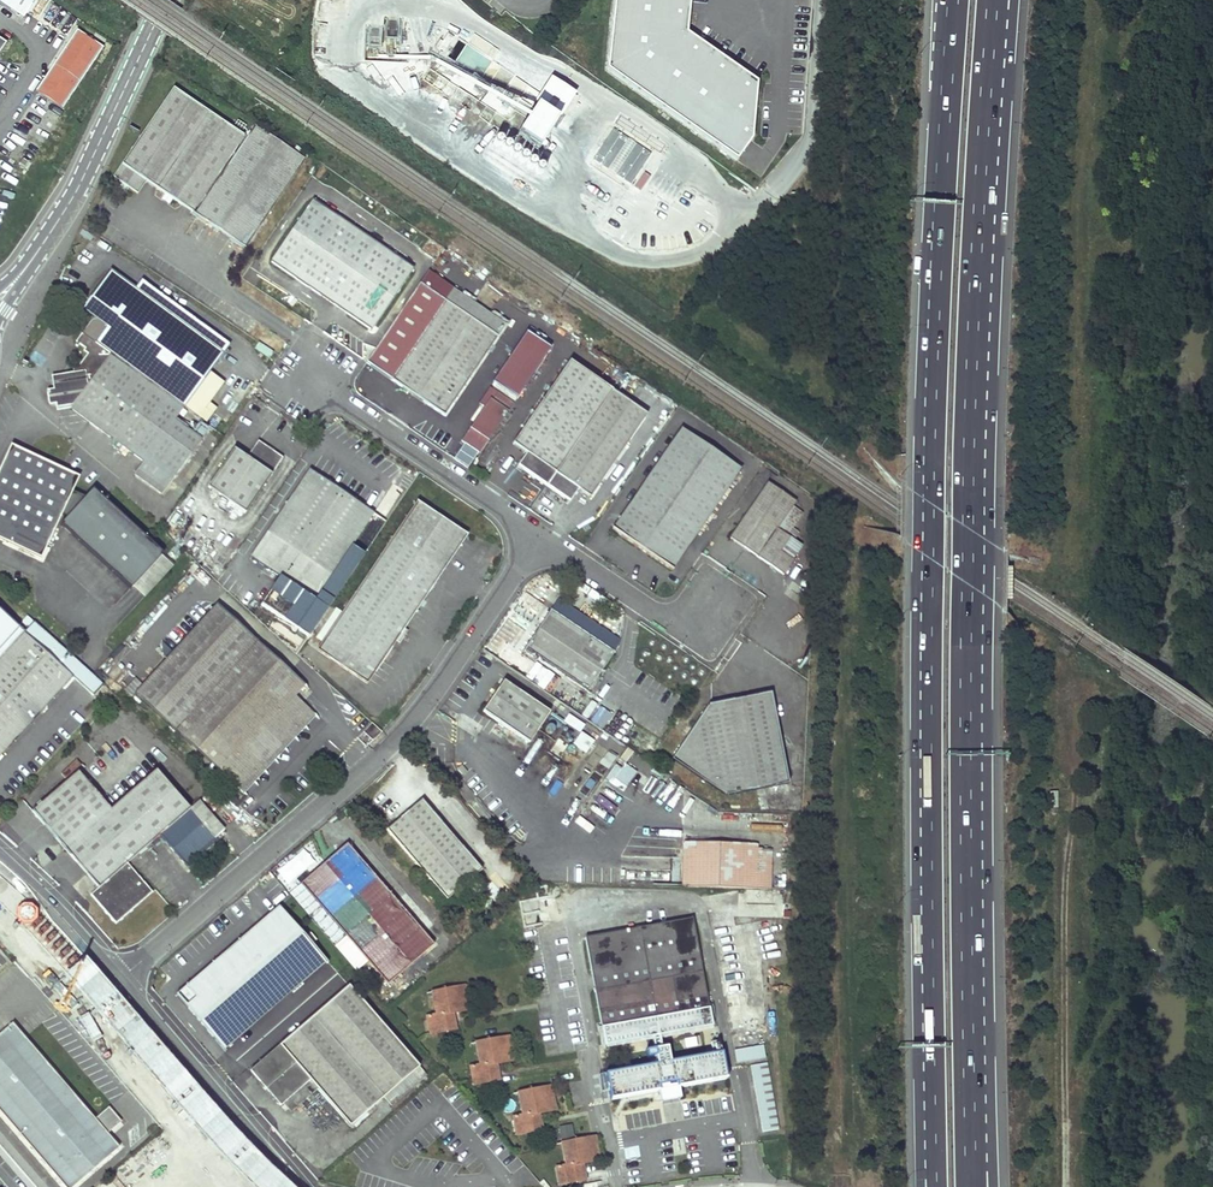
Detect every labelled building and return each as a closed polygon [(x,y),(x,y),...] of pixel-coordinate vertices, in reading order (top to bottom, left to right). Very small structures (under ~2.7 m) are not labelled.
[(22,18),(34,0),(0,0),(0,3),(22,18)] [(607,69),(737,160),(753,138),(756,81),(687,32),(690,0),(614,0),(607,69)] [(75,31),(35,90),(62,107),(101,48),(75,31)] [(474,109),(477,99),(463,91),(465,87),(430,67),(426,73),(423,88),(481,120),(490,123),(496,112),(484,105),(487,100),(525,121),(514,141),(537,154),(555,123),(540,114),(561,119),(575,94),(549,79),(537,101),(528,96),(493,87),(488,85),(474,109)] [(241,134),(172,87),(112,175),(136,192),(144,180),(189,210),(241,134)] [(304,157),(253,123),(192,213),(242,247),(304,157)] [(612,128),(592,160),(631,184),(651,153),(612,128)] [(512,139),(505,148),(517,157),(524,148),(512,139)] [(10,195),(22,203),(32,187),(19,179),(10,195)] [(412,267),(312,199),(270,260),(370,328),(412,267)] [(1,226),(15,232),(22,215),(9,209),(1,226)] [(135,286),(112,269),(83,308),(95,317),(84,331),(77,341),(88,350),(73,370),(58,373),(59,380),(53,381),(54,388),(47,389),(50,402),(56,401),(57,408),(72,406),(143,459),(134,471),(162,491),(202,437),(175,417),(185,404),(206,420),(213,411),(205,404),(221,383),(207,373),(229,343),(141,278),(135,286)] [(504,324),(425,271),(365,361),(443,413),(504,324)] [(522,332),(493,386),(519,400),(548,346),(522,332)] [(644,413),(567,360),(511,442),(523,450),(514,463),(567,499),(576,486),(587,494),(644,413)] [(459,440),(477,452),(510,404),(495,393),(490,400),(487,398),(459,440)] [(739,469),(679,428),(611,528),(671,569),(739,469)] [(283,454),(258,438),(246,456),(234,447),(208,485),(246,510),(283,454)] [(10,442),(0,462),(0,537),(40,555),(60,511),(66,514),(59,521),(129,586),(131,584),(142,594),(171,562),(160,552),(162,550),(92,486),(84,494),(71,488),(78,474),(10,442)] [(469,467),(476,457),(460,447),(453,457),(469,467)] [(370,511),(309,470),(249,559),(277,578),(310,600),(370,511)] [(791,499),(764,481),(725,537),(779,574),(799,545),(789,539),(794,532),(787,526),(798,511),(788,504),(791,499)] [(414,503),(314,650),(363,683),(463,536),(414,503)] [(259,605),(307,638),(325,610),(310,600),(277,578),(259,605)] [(303,680),(217,601),(135,690),(242,789),(314,710),(293,691),(303,680)] [(0,608),(0,752),(72,675),(0,608)] [(613,650),(551,608),(526,645),(588,687),(613,650)] [(549,692),(557,677),(536,665),(528,680),(549,692)] [(549,709),(502,678),(481,710),(528,742),(549,709)] [(720,794),(782,782),(773,733),(784,731),(777,695),(766,698),(765,692),(703,704),(667,757),(720,794)] [(599,708),(590,721),(596,724),(604,711),(599,708)] [(579,733),(584,725),(569,715),(564,722),(579,733)] [(379,734),(371,726),(363,734),(371,742),(379,734)] [(572,746),(586,755),(594,743),(580,733),(572,746)] [(608,751),(599,766),(608,771),(616,756),(608,751)] [(58,774),(70,761),(66,756),(53,769),(58,774)] [(634,774),(618,762),(607,777),(623,789),(634,774)] [(108,806),(75,768),(29,808),(97,886),(89,893),(115,923),(152,892),(127,863),(160,834),(187,866),(217,840),(214,837),(223,829),(197,798),(189,806),(154,766),(108,806)] [(480,867),(420,797),(384,828),(444,898),(480,867)] [(748,826),(749,818),(708,816),(708,824),(748,826)] [(769,888),(769,842),(681,840),(681,886),(769,888)] [(431,941),(345,843),(300,882),(386,981),(431,941)] [(325,964),(278,909),(176,996),(223,1051),(325,964)] [(712,1030),(692,921),(583,941),(603,1051),(651,1042),(656,1069),(604,1078),(609,1105),(727,1084),(722,1056),(669,1066),(668,1058),(674,1057),(675,1060),(701,1055),(698,1036),(672,1041),(673,1050),(661,1052),(659,1040),(712,1030)] [(769,1022),(766,1006),(748,1009),(741,965),(722,968),(732,1028),(769,1022)] [(468,1010),(464,986),(430,993),(435,1016),(429,1017),(431,1032),(454,1028),(451,1013),(468,1010)] [(428,1080),(348,987),(250,1072),(281,1107),(309,1082),(349,1127),(383,1097),(394,1109),(428,1080)] [(17,1024),(0,1039),(0,1105),(71,1186),(78,1186),(124,1148),(111,1133),(124,1122),(112,1108),(99,1120),(17,1024)] [(514,1061),(509,1038),(474,1044),(478,1068),(471,1069),(474,1086),(498,1081),(495,1065),(514,1061)] [(765,1058),(763,1045),(734,1051),(736,1063),(765,1058)] [(780,1130),(768,1063),(752,1066),(764,1133),(780,1130)] [(554,1111),(550,1088),(516,1094),(520,1116),(513,1118),(516,1135),(539,1131),(536,1114),(554,1111)] [(572,1125),(558,1126),(558,1139),(573,1138),(572,1125)] [(596,1159),(592,1137),(558,1143),(562,1166),(554,1168),(557,1184),(582,1179),(579,1162),(596,1159)]
